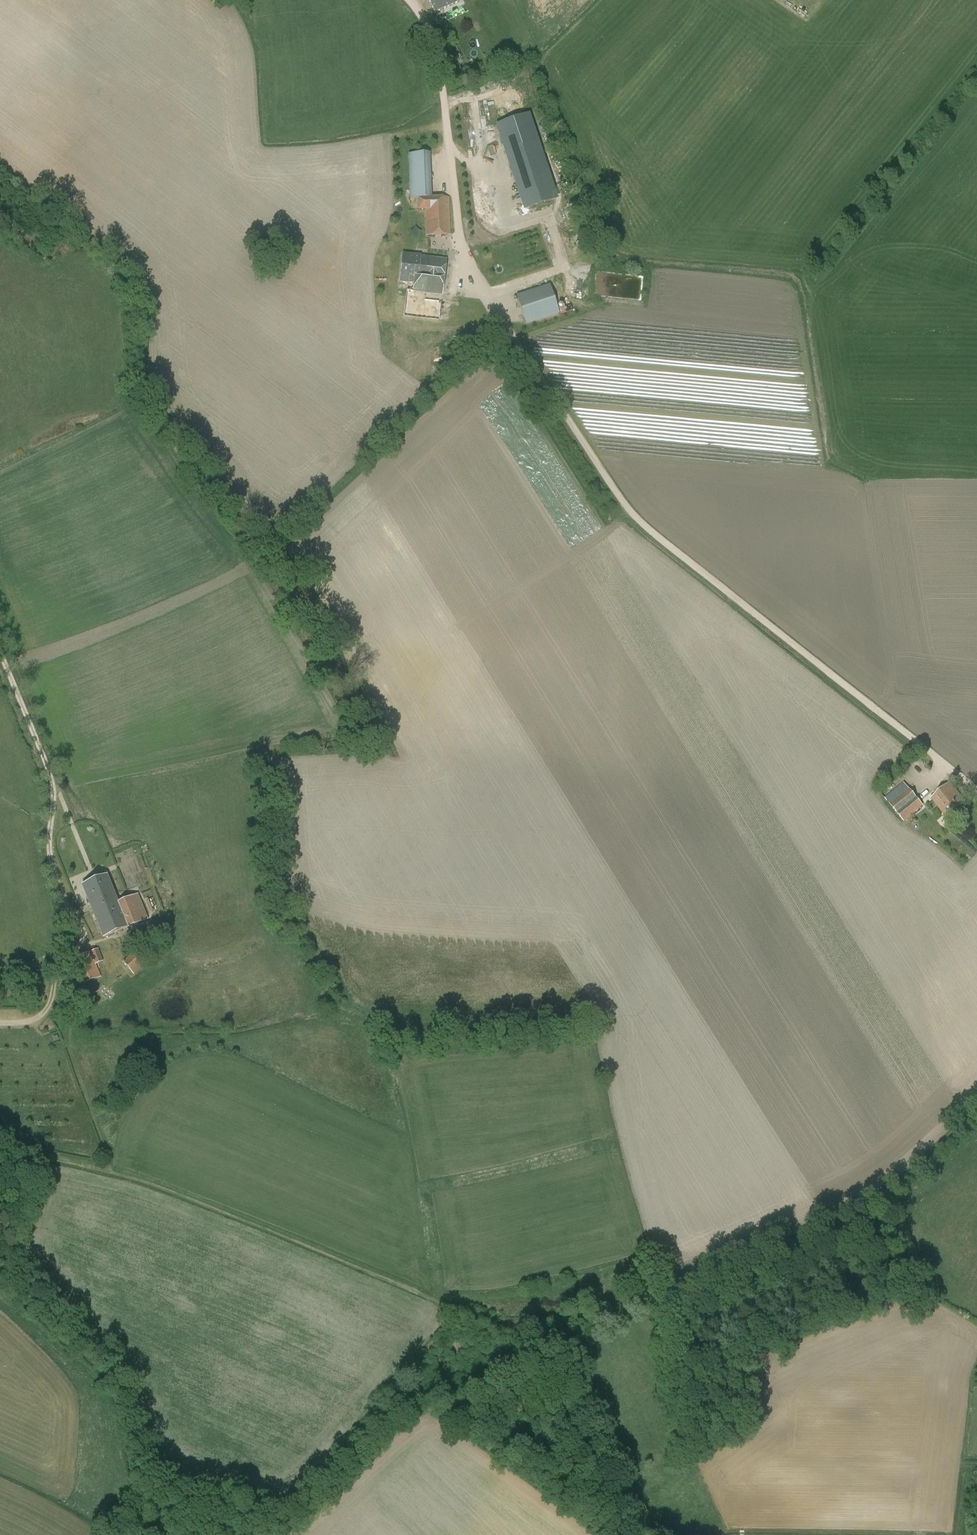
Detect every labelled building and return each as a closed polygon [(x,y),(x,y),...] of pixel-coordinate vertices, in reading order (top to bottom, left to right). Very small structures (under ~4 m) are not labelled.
[(434,14),(459,3),(458,0),(428,0),(434,14)] [(531,114),(499,127),(509,154),(541,141),(531,114)] [(443,198),(431,198),(429,154),(408,154),(410,199),(417,199),(417,211),(425,211),(426,237),(450,236),(449,197),(443,198)] [(407,290),(403,317),(439,321),(441,302),(423,300),(424,293),(442,295),(446,260),(421,257),(421,256),(403,254),(399,282),(413,284),(412,291),(407,290)] [(549,284),(516,295),(525,325),(559,314),(549,284)] [(884,799),(904,821),(923,805),(903,782),(884,799)] [(950,783),(931,798),(946,817),(965,801),(950,783)] [(147,919),(137,894),(118,902),(107,875),(82,885),(103,937),(147,919)] [(104,961),(99,948),(69,960),(79,985),(101,977),(96,964),(104,961)] [(123,962),(134,974),(146,963),(145,962),(147,961),(143,957),(139,960),(133,953),(123,962)]
